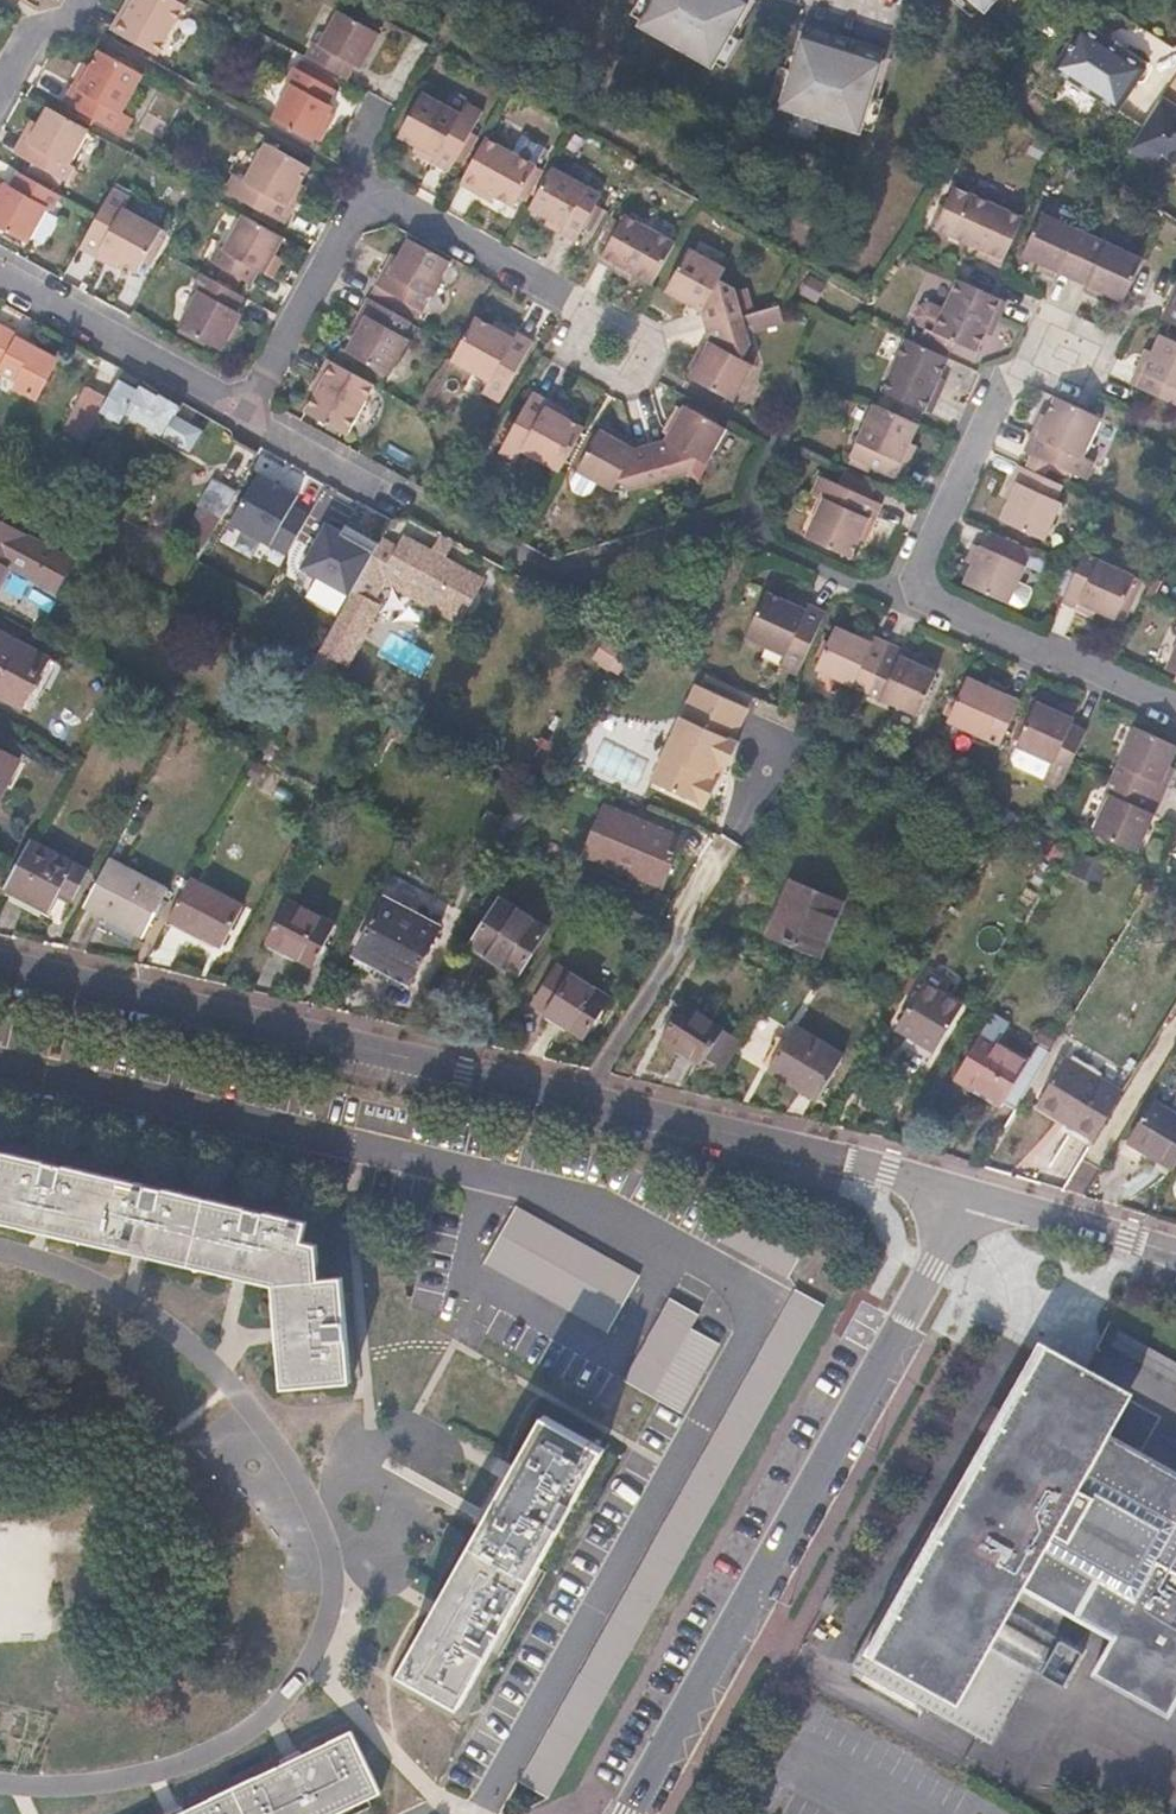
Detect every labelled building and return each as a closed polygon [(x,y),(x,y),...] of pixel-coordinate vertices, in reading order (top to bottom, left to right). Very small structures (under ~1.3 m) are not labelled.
[(187,5),(178,0),(134,0),(133,1),(132,0),(126,0),(110,29),(116,32),(158,56),(187,5)] [(631,15),(643,22),(655,0),(639,0),(631,15)] [(757,5),(750,1),(748,0),(655,0),(643,22),(641,25),(661,37),(660,39),(690,57),(691,54),(712,66),(714,63),(736,24),(744,28),(757,5)] [(973,18),(982,8),(973,0),(952,0),(973,18)] [(982,8),(985,11),(994,0),(973,0),(982,8)] [(362,68),(381,34),(337,11),(319,44),(314,41),(305,57),(349,81),(357,66),(362,68)] [(739,37),(744,28),(736,24),(714,63),(725,70),(743,39),(739,37)] [(1137,85),(1148,69),(1124,53),(1104,40),(1079,24),(1051,69),(1119,113),(1119,111),(1143,127),(1161,100),(1137,85)] [(803,35),(820,41),(819,47),(863,60),(865,54),(883,60),(885,51),(806,27),(803,35)] [(882,88),(890,63),(883,60),(865,54),(863,60),(819,47),(820,41),(803,35),(795,33),(787,59),(795,61),(783,102),(782,107),(804,115),(803,117),(836,127),(837,124),(860,131),(861,127),(873,86),(882,88)] [(1128,49),(1107,35),(1104,40),(1124,53),(1128,49)] [(124,112),(145,75),(98,49),(90,65),(85,63),(63,101),(125,135),(135,118),(124,112)] [(795,61),(787,59),(784,68),(780,66),(770,97),(783,102),(795,61)] [(329,104),(337,90),(294,66),(285,82),(290,84),(272,118),(315,143),(317,139),(321,142),(336,116),(332,113),(335,108),(329,104)] [(879,98),(882,88),(873,86),(861,127),(874,131),(884,99),(879,98)] [(449,173),(483,111),(467,102),(461,112),(424,91),(398,137),(416,147),(413,152),(449,173)] [(1163,96),(1161,100),(1143,127),(1129,150),(1156,167),(1163,155),(1175,163),(1175,105),(1163,96)] [(71,164),(90,130),(47,106),(37,123),(31,120),(13,152),(68,183),(77,167),(71,164)] [(527,202),(545,170),(536,166),(537,165),(485,138),(480,147),(460,185),(491,203),(494,196),(514,207),(519,198),(527,202)] [(303,183),(312,168),(265,142),(245,179),(234,173),(224,191),(286,225),(308,186),(303,183)] [(592,232),(605,209),(597,205),(603,194),(553,166),(529,209),(548,220),(544,225),(576,243),(584,228),(592,232)] [(49,209),(54,212),(63,196),(18,172),(10,186),(4,183),(3,185),(0,184),(0,227),(29,243),(49,209)] [(1001,268),(1024,216),(956,185),(935,230),(970,246),(967,252),(1001,268)] [(158,235),(162,228),(126,208),(131,196),(114,188),(80,249),(118,270),(121,265),(137,274),(144,261),(152,266),(167,240),(158,235)] [(1072,280),(1093,235),(1042,212),(1022,257),(1040,265),(1037,271),(1055,279),(1057,273),(1072,280)] [(266,273),(285,238),(242,214),(224,248),(218,245),(210,261),(252,285),(261,270),(266,273)] [(653,284),(676,242),(625,214),(621,222),(613,218),(600,241),(608,245),(598,262),(630,280),(633,274),(653,284)] [(1123,303),(1144,258),(1093,235),(1072,280),(1088,287),(1085,294),(1103,302),(1106,296),(1123,303)] [(424,311),(451,263),(408,239),(398,256),(392,254),(374,284),(424,311)] [(744,316),(736,288),(720,279),(726,268),(690,248),(666,292),(701,312),(705,328),(744,316)] [(238,312),(246,297),(201,272),(192,288),(198,291),(179,326),(223,350),(225,347),(232,351),(245,327),(239,323),(243,315),(238,312)] [(993,337),(1008,303),(956,280),(943,309),(933,331),(926,328),(919,344),(948,358),(955,342),(978,352),(986,334),(993,337)] [(1161,318),(1175,325),(1175,285),(1161,318)] [(405,337),(413,322),(368,297),(355,322),(360,325),(346,351),(390,376),(410,340),(405,337)] [(933,331),(943,309),(929,303),(921,306),(917,318),(920,324),(926,328),(933,331)] [(743,360),(751,344),(749,334),(785,324),(780,305),(744,316),(705,328),(709,342),(690,376),(734,401),(754,366),(743,360)] [(500,403),(534,341),(496,320),(493,325),(476,316),(451,362),(488,383),(483,393),(500,403)] [(58,358),(37,347),(13,335),(14,332),(0,325),(0,371),(18,381),(15,388),(37,399),(58,358)] [(1160,334),(1153,352),(1145,349),(1130,384),(1175,405),(1175,342),(1160,334)] [(919,344),(905,338),(881,391),(927,412),(951,358),(948,358),(919,344)] [(328,358),(310,390),(316,392),(305,412),(347,435),(375,384),(328,358)] [(163,438),(183,404),(160,391),(158,395),(139,385),(138,387),(120,377),(109,398),(100,413),(122,426),(163,438)] [(85,443),(101,415),(100,415),(100,413),(109,398),(87,386),(86,386),(62,430),(85,443)] [(560,473),(585,427),(568,417),(571,412),(533,391),(499,453),(516,463),(522,452),(560,473)] [(1088,480),(1097,461),(1085,456),(1103,418),(1055,396),(1046,415),(1040,413),(1023,451),(1031,455),(1026,467),(1046,477),(1049,469),(1071,479),(1073,474),(1088,480)] [(902,480),(918,446),(912,443),(920,425),(884,409),(874,403),(856,441),(857,442),(849,457),(852,459),(849,464),(869,473),(872,467),(895,477),(902,480)] [(708,464),(727,429),(684,405),(665,439),(650,444),(661,483),(689,474),(698,458),(708,464)] [(661,483),(650,444),(635,448),(601,429),(598,436),(591,432),(573,465),(578,468),(577,471),(597,483),(612,491),(618,482),(634,490),(661,483)] [(332,519),(345,496),(286,463),(259,508),(281,521),(295,497),(332,519)] [(1017,464),(1001,499),(1008,502),(999,521),(1046,542),(1064,502),(1057,500),(1065,486),(1046,477),(1017,464)] [(591,495),(597,483),(577,471),(570,483),(573,492),(582,497),(591,495)] [(866,543),(884,504),(871,499),(877,486),(844,471),(839,483),(820,475),(811,494),(822,499),(805,537),(853,559),(861,540),(866,543)] [(215,478),(182,536),(205,548),(237,491),(215,478)] [(241,529),(256,503),(237,492),(222,519),(241,529)] [(349,530),(364,504),(346,494),(345,496),(332,519),(331,520),(349,530)] [(382,539),(393,520),(379,512),(344,575),(335,570),(331,579),(354,591),(382,539)] [(0,521),(0,586),(10,569),(12,570),(54,593),(72,560),(0,521)] [(1020,582),(1034,552),(988,530),(981,546),(974,543),(965,561),(972,565),(963,583),(1010,605),(1020,582)] [(481,582),(404,539),(399,548),(382,539),(354,591),(370,601),(372,602),(384,581),(459,622),(481,582)] [(1114,619),(1137,575),(1085,552),(1060,602),(1094,617),(1097,612),(1114,619)] [(1027,606),(1033,593),(1031,588),(1020,582),(1010,605),(1019,609),(1027,606)] [(360,617),(370,601),(354,591),(331,633),(342,639),(355,615),(360,617)] [(796,675),(826,611),(788,594),(786,599),(767,591),(745,638),(784,657),(780,668),(796,675)] [(866,693),(889,643),(858,628),(855,635),(836,627),(816,670),(866,693)] [(48,657),(0,631),(0,696),(22,707),(48,657)] [(917,717),(938,672),(919,663),(922,657),(889,643),(866,693),(917,717)] [(1165,669),(1175,674),(1175,646),(1165,669)] [(1000,747),(1021,700),(968,676),(947,722),(1000,747)] [(727,769),(740,741),(735,738),(749,708),(696,684),(651,781),(698,803),(710,799),(720,778),(717,777),(722,767),(727,769)] [(1059,792),(1087,730),(1073,723),(1075,718),(1037,701),(1027,722),(1021,719),(1012,739),(1018,741),(1011,758),(1014,767),(1044,780),(1042,784),(1059,792)] [(1175,771),(1175,768),(1171,766),(1175,755),(1175,745),(1135,726),(1111,778),(1162,801),(1175,771)] [(20,761),(0,750),(0,798),(20,761)] [(1139,853),(1162,801),(1111,778),(1104,792),(1108,794),(1092,831),(1139,853)] [(662,887),(682,839),(605,806),(585,854),(662,887)] [(73,898),(88,869),(30,840),(5,888),(48,910),(59,891),(73,898)] [(143,936),(168,890),(110,859),(85,905),(143,936)] [(222,946),(244,906),(190,878),(169,918),(222,946)] [(820,955),(842,902),(792,881),(770,934),(820,955)] [(411,984),(441,926),(385,897),(355,954),(411,984)] [(314,968),(336,924),(288,899),(266,942),(314,968)] [(518,973),(547,928),(501,899),(472,944),(518,973)] [(584,1038),(609,997),(558,965),(532,1005),(584,1038)] [(935,1052),(964,1007),(924,982),(895,1027),(935,1052)] [(742,1041),(724,1030),(725,1029),(684,1003),(661,1038),(702,1064),(707,1057),(724,1068),(742,1041)] [(1016,1110),(1051,1052),(1037,1044),(1029,1059),(1000,1041),(1010,1023),(993,1014),(954,1078),(1002,1107),(1004,1103),(1016,1110)] [(817,1099),(844,1056),(795,1025),(768,1069),(817,1099)] [(1051,1049),(1059,1034),(1044,1025),(1035,1040),(1051,1049)] [(1095,1140),(1124,1093),(1066,1058),(1040,1099),(1076,1120),(1072,1127),(1095,1140)] [(1175,1167),(1175,1113),(1153,1099),(1126,1143),(1174,1171),(1175,1167)] [(44,1228),(147,1252),(241,1274),(274,1281),(278,1335),(282,1384),(350,1379),(342,1277),(320,1279),(318,1246),(302,1243),(307,1220),(0,1150),(0,1218),(44,1228)] [(485,1258),(500,1267),(607,1328),(638,1274),(530,1213),(515,1204),(485,1258)] [(824,1303),(798,1288),(518,1779),(545,1794),(824,1303)] [(698,1312),(670,1296),(624,1378),(655,1396),(678,1409),(717,1341),(690,1326),(698,1312)] [(1113,1324),(1104,1339),(1175,1379),(1175,1359),(1113,1324)] [(940,1521),(950,1526),(1030,1385),(1114,1433),(1138,1391),(1043,1338),(940,1521)] [(1030,1385),(950,1526),(940,1521),(934,1517),(852,1664),(873,1676),(877,1670),(901,1683),(897,1690),(994,1744),(1069,1610),(1115,1636),(1175,1670),(1175,1467),(1030,1385)] [(605,1445),(546,1412),(511,1473),(485,1519),(434,1609),(400,1670),(460,1703),(605,1445)] [(1172,1714),(1175,1707),(1175,1670),(1115,1636),(1095,1671),(1172,1714)] [(1068,1697),(1078,1664),(1059,1658),(1049,1691),(1068,1697)] [(377,1791),(349,1730),(174,1813),(173,1813),(329,1813),(377,1791)]
